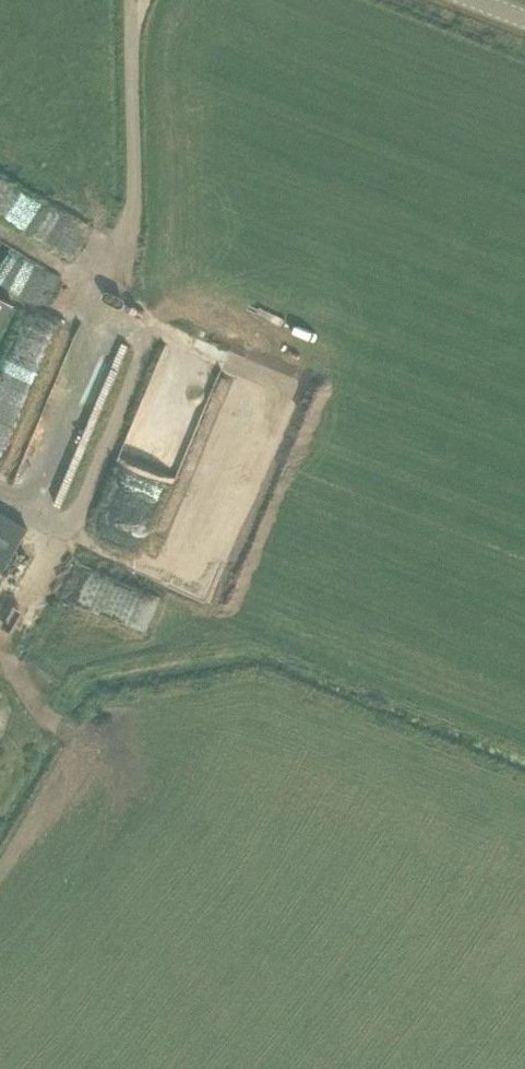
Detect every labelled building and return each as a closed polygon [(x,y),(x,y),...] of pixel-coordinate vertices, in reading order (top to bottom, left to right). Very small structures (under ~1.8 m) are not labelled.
[(13,304),(0,296),(0,324),(13,304)] [(167,483),(210,366),(159,348),(101,507),(108,509),(116,486),(130,491),(124,507),(137,512),(146,487),(149,488),(153,478),(167,483)] [(8,446),(0,442),(0,461),(8,446)] [(0,508),(0,571),(28,525),(0,508)] [(64,599),(144,626),(156,591),(76,564),(64,599)]
